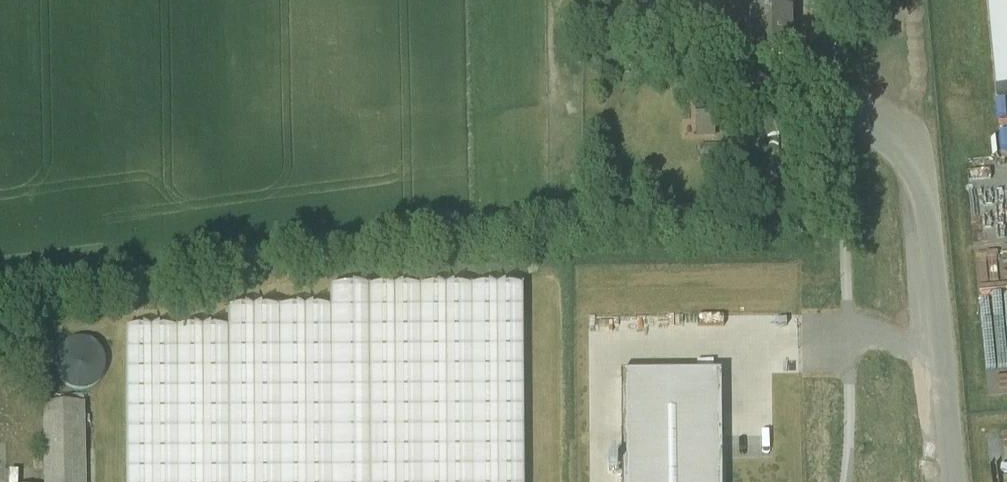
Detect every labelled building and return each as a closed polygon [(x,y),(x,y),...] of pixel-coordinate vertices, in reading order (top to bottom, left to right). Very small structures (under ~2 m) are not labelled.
[(996,100),(1006,99),(1006,0),(987,0),(996,100)] [(790,13),(751,13),(752,30),(754,30),(754,61),(736,61),(736,87),(775,86),(775,62),(791,62),(790,13)] [(539,288),(540,282),(539,275),(535,270),(530,267),(523,266),(517,267),(512,271),(508,276),(507,282),(509,289),(512,294),(518,297),(524,298),(530,297),(535,293),(539,288)] [(505,289),(506,283),(504,277),(501,271),(495,268),(489,267),(483,268),(478,272),(474,277),(473,284),(474,290),(478,295),(483,299),(490,300),(496,298),(501,295),(505,289)] [(353,302),(355,481),(510,481),(508,303),(508,301),(353,302)] [(249,303),(249,315),(251,481),(355,481),(353,302),(249,303)] [(508,303),(510,481),(554,481),(552,302),(508,303)] [(138,316),(138,325),(140,481),(251,481),(249,315),(138,316)] [(97,325),(98,481),(140,481),(138,325),(97,325)] [(73,334),(52,335),(52,350),(73,350),(73,334)] [(622,481),(722,481),(722,374),(621,374),(622,481)] [(44,406),(45,481),(85,481),(84,405),(44,406)]
